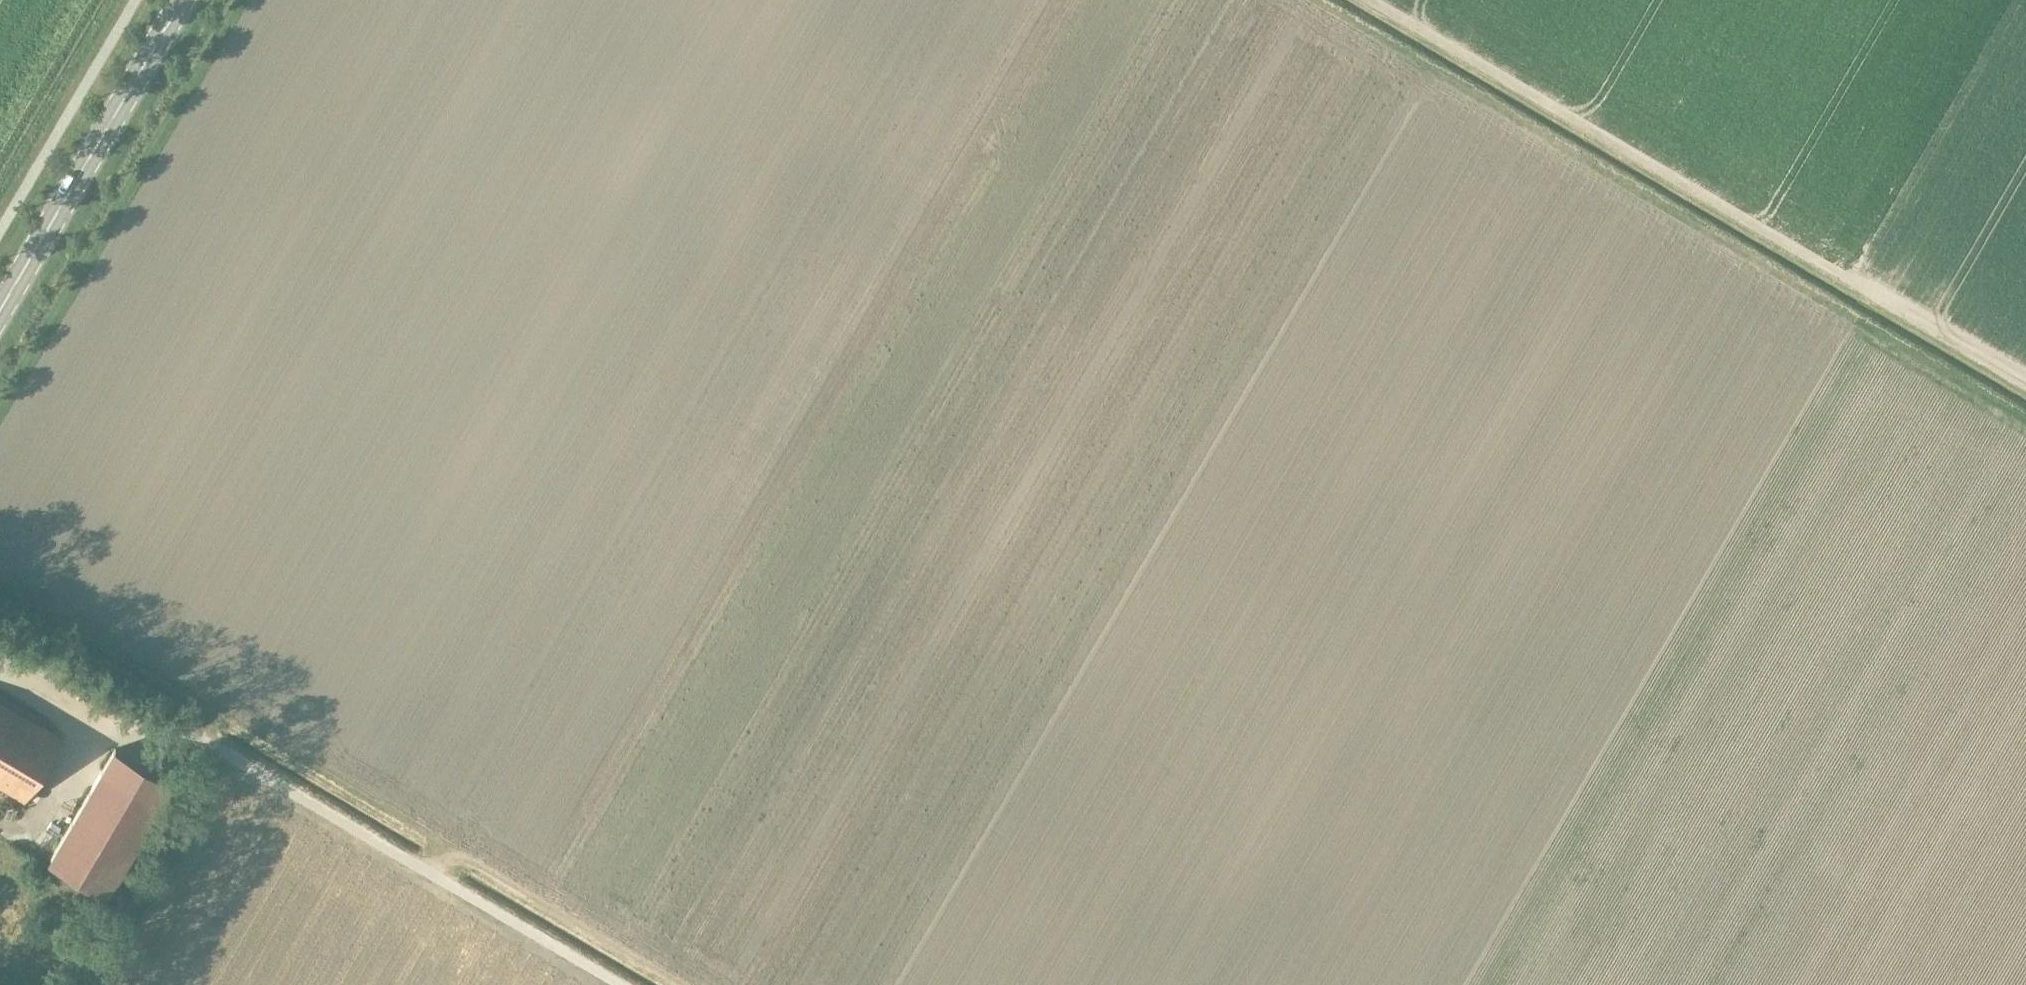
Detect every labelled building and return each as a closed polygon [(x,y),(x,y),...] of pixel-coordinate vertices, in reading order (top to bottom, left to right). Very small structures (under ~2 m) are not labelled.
[(61,740),(0,703),(0,786),(25,800),(61,740)] [(116,749),(51,857),(108,892),(173,783),(116,749)]
